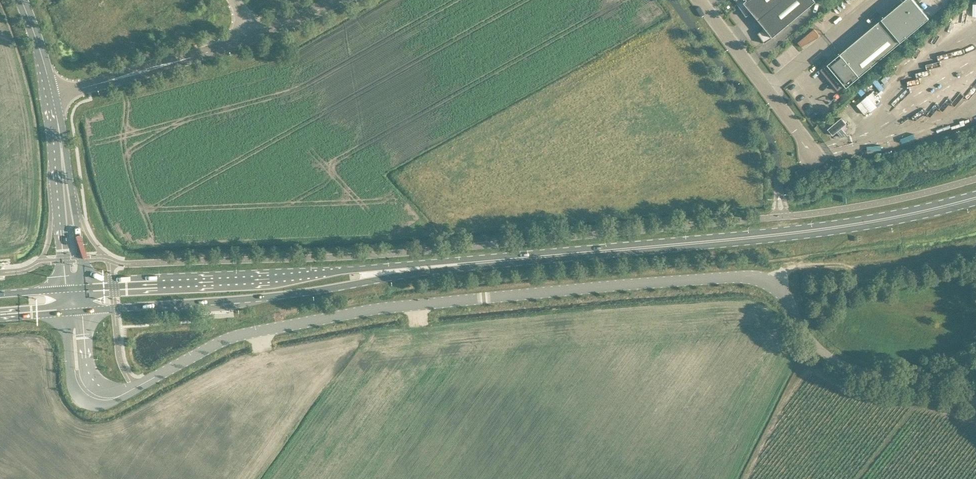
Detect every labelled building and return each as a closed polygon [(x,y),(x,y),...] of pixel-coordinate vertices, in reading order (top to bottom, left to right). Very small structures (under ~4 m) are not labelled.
[(759,20),(782,0),(748,0),(740,7),(747,17),(752,12),(759,20)] [(759,20),(765,27),(758,33),(765,43),(777,35),(776,35),(816,1),(815,0),(782,0),(759,20)] [(838,91),(852,79),(854,81),(929,19),(914,0),(905,0),(903,1),(902,0),(901,0),(887,11),(889,13),(837,56),(837,55),(835,55),(834,55),(832,56),(821,70),(838,91)] [(798,42),(801,47),(817,38),(819,37),(819,35),(818,34),(814,29),(798,42)] [(949,58),(957,63),(961,62),(965,76),(961,83),(966,86),(970,85),(972,83),(975,81),(975,49),(949,58)] [(858,105),(869,110),(872,101),(862,96),(858,105)] [(833,135),(847,124),(842,118),(828,129),(833,135)]
